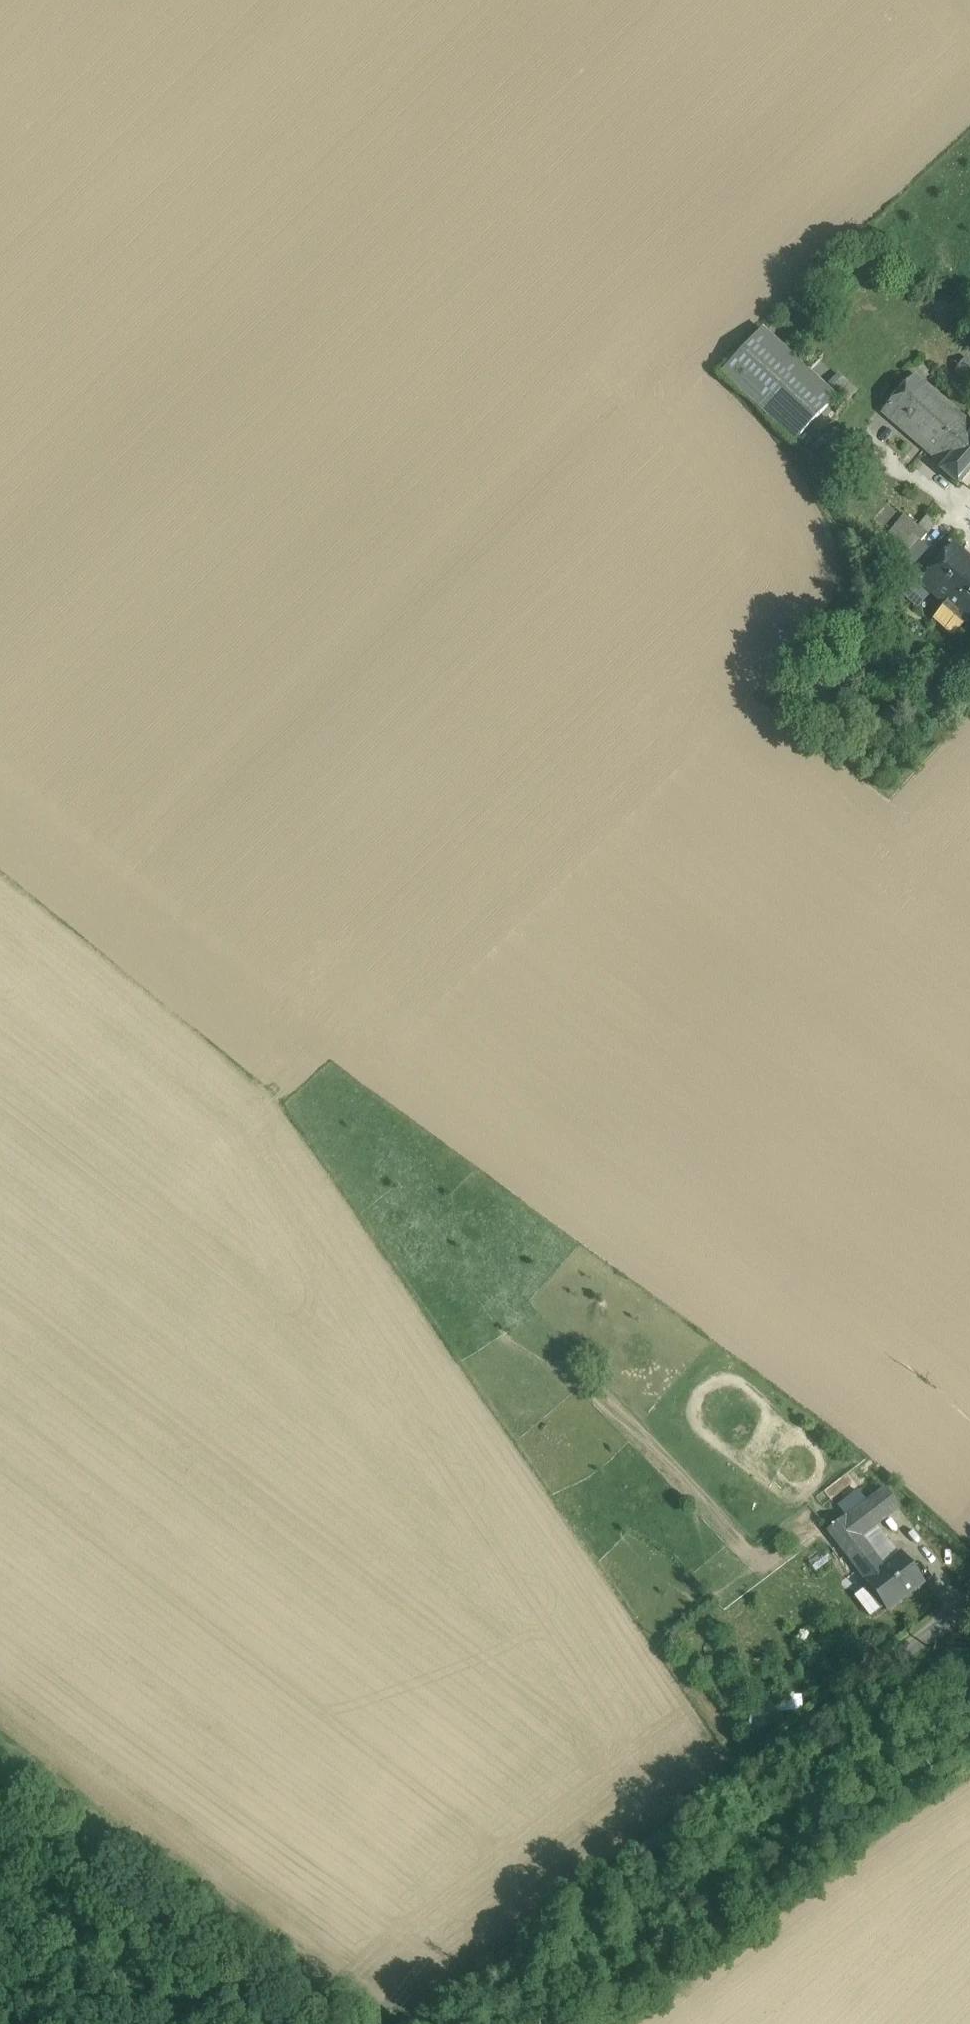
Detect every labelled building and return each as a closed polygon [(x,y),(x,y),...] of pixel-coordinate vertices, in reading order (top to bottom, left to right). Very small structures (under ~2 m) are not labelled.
[(825,388),(763,331),(722,374),(795,442),(831,404),(836,399),(825,388)] [(858,391),(839,373),(825,388),(836,399),(831,404),(839,411),(858,391)] [(913,375),(879,413),(941,468),(933,476),(950,492),(969,469),(969,425),(913,375)] [(918,527),(905,515),(889,534),(910,553),(911,553),(920,543),(927,535),(918,527)] [(937,523),(928,516),(918,527),(927,535),(937,523)] [(920,543),(911,553),(910,553),(900,564),(924,585),(943,563),(920,543)] [(924,585),(945,604),(969,576),(969,561),(956,549),(943,563),(924,585)] [(933,619),(954,638),(969,620),(969,576),(945,604),(933,619)] [(877,679),(861,667),(856,673),(872,686),(877,679)] [(885,1490),(846,1520),(845,1519),(829,1531),(847,1555),(855,1566),(867,1581),(899,1557),(876,1526),(899,1508),(885,1490)] [(847,1555),(839,1561),(847,1571),(855,1566),(847,1555)] [(923,1583),(901,1555),(899,1557),(867,1581),(865,1583),(887,1611),(923,1583)] [(781,1696),(781,1710),(804,1709),(803,1695),(781,1696)]
